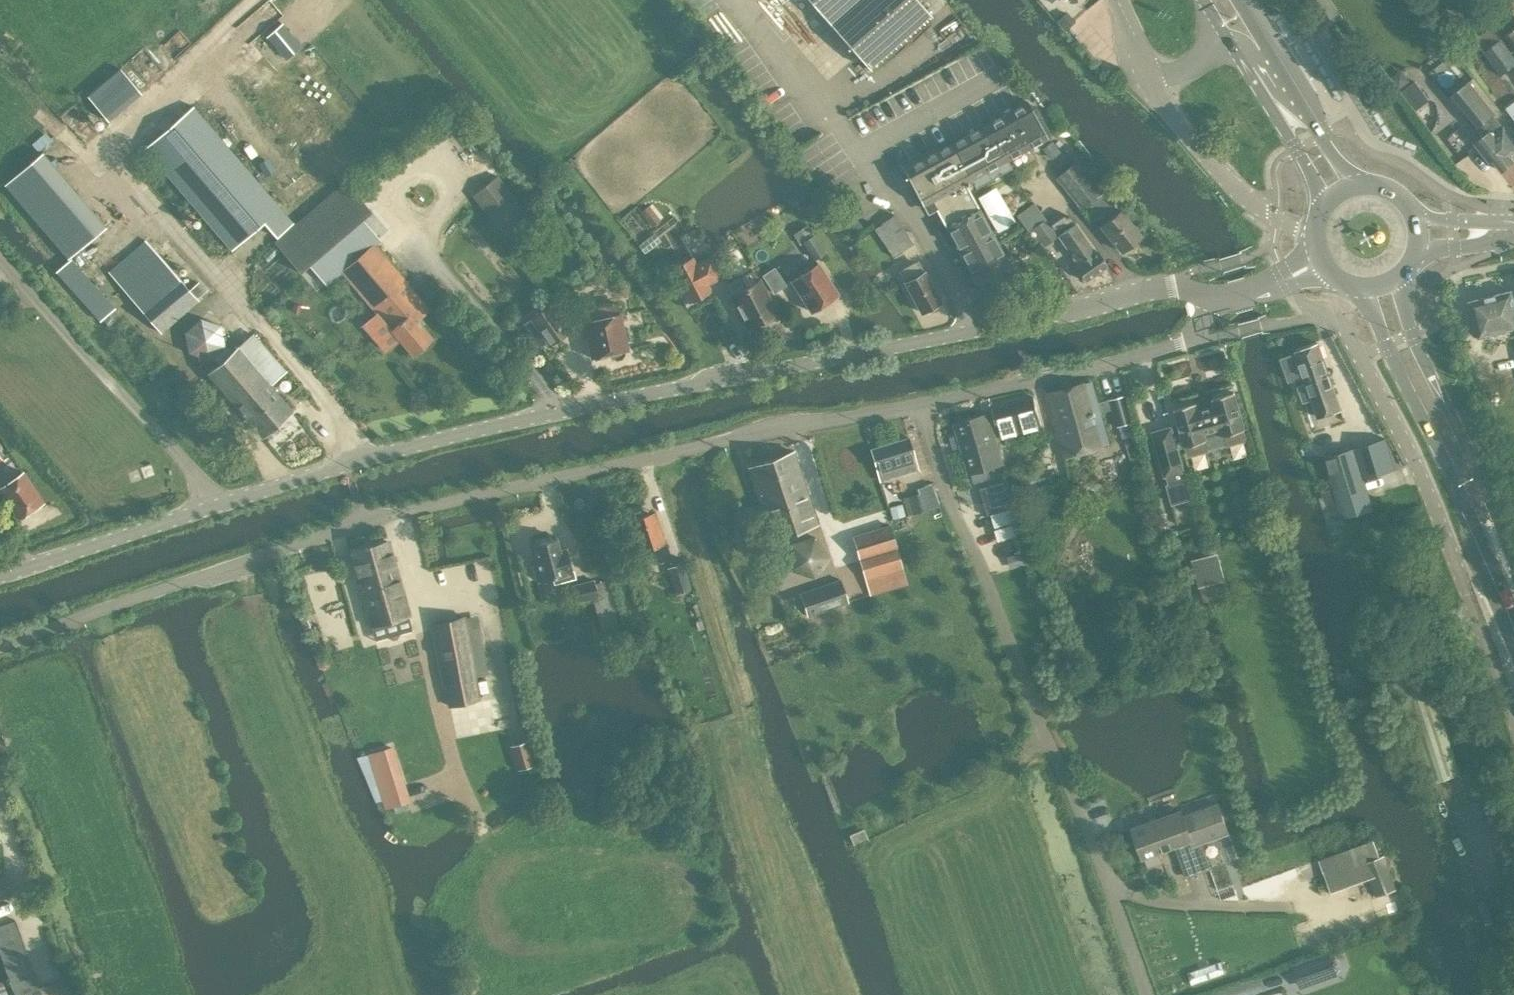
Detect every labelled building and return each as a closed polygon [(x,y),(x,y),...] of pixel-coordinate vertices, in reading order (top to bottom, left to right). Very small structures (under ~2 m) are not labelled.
[(837,32),(869,69),(932,14),(920,0),(809,0),(837,32)] [(266,36),(286,60),(302,46),(282,23),(266,36)] [(1506,35),(1513,46),(1513,28),(1506,35)] [(1483,51),(1501,75),(1513,66),(1513,58),(1501,40),(1500,41),(1498,39),(1483,51)] [(108,120),(141,92),(119,67),(87,95),(108,120)] [(1513,155),(1513,140),(1492,113),(1494,112),(1468,81),(1450,97),(1475,127),(1477,126),(1484,136),(1475,143),(1488,160),(1492,157),(1502,170),(1513,160),(1513,158),(1512,156),(1513,155)] [(956,141),(987,181),(1012,168),(1007,159),(1047,137),(1028,102),(956,141)] [(194,106),(146,148),(233,249),(264,221),(276,235),(292,220),(281,207),(194,106)] [(976,187),(987,181),(956,141),(904,170),(923,205),(931,200),(983,294),(1016,276),(968,187),(974,184),(976,187)] [(71,256),(106,226),(41,152),(6,183),(71,256)] [(1078,163),(1058,179),(1082,210),(1089,204),(1105,224),(1101,227),(1122,252),(1141,236),(1120,211),(1118,212),(1078,163)] [(473,195),(506,235),(507,234),(530,216),(497,175),(473,195)] [(335,189),(275,240),(301,271),(312,261),(360,220),(371,210),(346,180),(335,189)] [(1044,245),(1045,244),(1059,234),(1054,227),(1066,219),(1060,211),(1047,220),(1034,201),(1017,214),(1029,231),(1033,229),(1044,245)] [(640,212),(652,226),(660,219),(649,205),(640,212)] [(874,228),(893,256),(913,242),(894,214),(874,228)] [(814,233),(813,233),(807,224),(793,232),(801,244),(804,242),(815,259),(826,252),(814,233)] [(1085,281),(1107,266),(1096,251),(1094,252),(1075,225),(1058,236),(1077,264),(1075,266),(1085,281)] [(199,299),(197,297),(206,290),(198,281),(190,289),(154,247),(145,237),(109,270),(116,279),(162,331),(199,299)] [(431,309),(375,242),(342,271),(413,354),(433,336),(419,319),(431,309)] [(710,256),(696,264),(692,257),(672,268),(689,301),(709,290),(705,284),(720,275),(710,256)] [(72,257),(57,270),(69,283),(83,271),(72,257)] [(921,312),(924,310),(927,311),(932,308),(933,305),(941,300),(924,269),(921,271),(916,261),(901,269),(907,279),(904,281),(921,312)] [(819,262),(791,280),(811,310),(812,310),(817,311),(823,307),(824,302),(838,293),(819,262)] [(786,284),(775,267),(763,274),(774,291),(786,284)] [(761,278),(760,278),(755,269),(740,277),(727,284),(748,325),(758,320),(764,323),(775,317),(776,310),(778,310),(761,278)] [(1481,337),(1513,328),(1513,297),(1512,290),(1469,301),(1478,338),(1481,337)] [(569,330),(551,304),(531,317),(549,344),(569,330)] [(103,318),(102,318),(109,325),(115,320),(121,315),(115,308),(115,307),(103,318)] [(628,349),(620,311),(619,307),(582,315),(583,319),(591,357),(610,353),(611,356),(616,359),(622,358),(625,352),(624,350),(628,349)] [(201,317),(184,331),(188,352),(208,359),(212,356),(218,363),(231,353),(225,345),(221,324),(201,317)] [(218,363),(208,372),(262,435),(293,409),(272,384),(285,372),(283,370),(253,334),(231,353),(218,363)] [(1297,351),(1281,357),(1289,381),(1305,375),(1307,381),(1296,385),(1302,402),(1313,399),(1315,404),(1319,416),(1341,409),(1337,397),(1319,344),(1297,351)] [(1137,434),(1135,426),(1126,394),(1098,401),(1093,382),(1046,395),(1062,457),(1102,446),(1102,445),(1110,443),(1102,412),(1112,409),(1117,426),(1119,426),(1122,438),(1137,434)] [(1172,426),(1154,431),(1174,500),(1188,496),(1184,480),(1182,481),(1180,470),(1182,470),(1175,446),(1184,443),(1194,477),(1216,470),(1212,459),(1228,454),(1231,466),(1254,460),(1255,460),(1235,392),(1175,409),(1183,434),(1175,437),(1172,426)] [(1034,396),(992,407),(1000,438),(1042,427),(1034,396)] [(955,421),(964,452),(969,472),(1002,463),(988,412),(955,421)] [(909,436),(870,448),(880,480),(908,472),(918,469),(909,436)] [(1386,437),(1354,447),(1364,478),(1395,468),(1386,437)] [(1354,447),(1324,456),(1343,517),(1373,508),(1364,478),(1354,447)] [(748,467),(772,538),(818,522),(794,451),(748,467)] [(1,487),(20,515),(43,500),(24,472),(10,481),(3,470),(8,466),(0,454),(0,486),(1,487)] [(1025,487),(1042,483),(1039,471),(1022,475),(1025,487)] [(1014,506),(1007,479),(980,487),(987,514),(1014,506)] [(932,483),(916,488),(918,493),(923,510),(939,505),(932,483)] [(905,497),(902,498),(908,515),(910,514),(923,510),(918,493),(905,497)] [(1258,533),(1247,496),(1225,503),(1235,540),(1258,533)] [(656,562),(670,557),(655,510),(631,518),(641,551),(651,547),(656,562)] [(889,525),(853,536),(870,594),(907,583),(889,525)] [(556,538),(534,543),(539,562),(534,563),(538,581),(554,577),(555,581),(573,576),(566,548),(560,550),(556,538)] [(389,542),(350,553),(372,627),(375,640),(388,636),(388,638),(392,640),(397,639),(400,635),(400,633),(412,629),(408,616),(410,616),(389,542)] [(682,563),(668,567),(676,592),(690,587),(682,563)] [(608,575),(581,582),(594,636),(622,630),(608,575)] [(848,602),(840,579),(800,592),(807,615),(848,602)] [(480,699),(475,675),(487,673),(479,627),(466,629),(463,617),(434,623),(450,705),(480,699)] [(527,740),(511,745),(519,769),(535,763),(527,740)] [(392,747),(369,755),(387,807),(410,799),(392,747)] [(1192,840),(1176,846),(1186,876),(1210,867),(1201,842),(1229,832),(1218,803),(1183,815),(1192,840)] [(1143,857),(1176,846),(1192,840),(1183,815),(1181,810),(1132,827),(1143,857)] [(1320,859),(1324,868),(1331,890),(1369,877),(1375,895),(1396,888),(1384,854),(1378,856),(1372,840),(1320,859)] [(0,877),(0,897),(11,893),(5,875),(0,877)] [(0,923),(0,953),(15,994),(18,994),(39,988),(15,920),(14,918),(0,923)]
